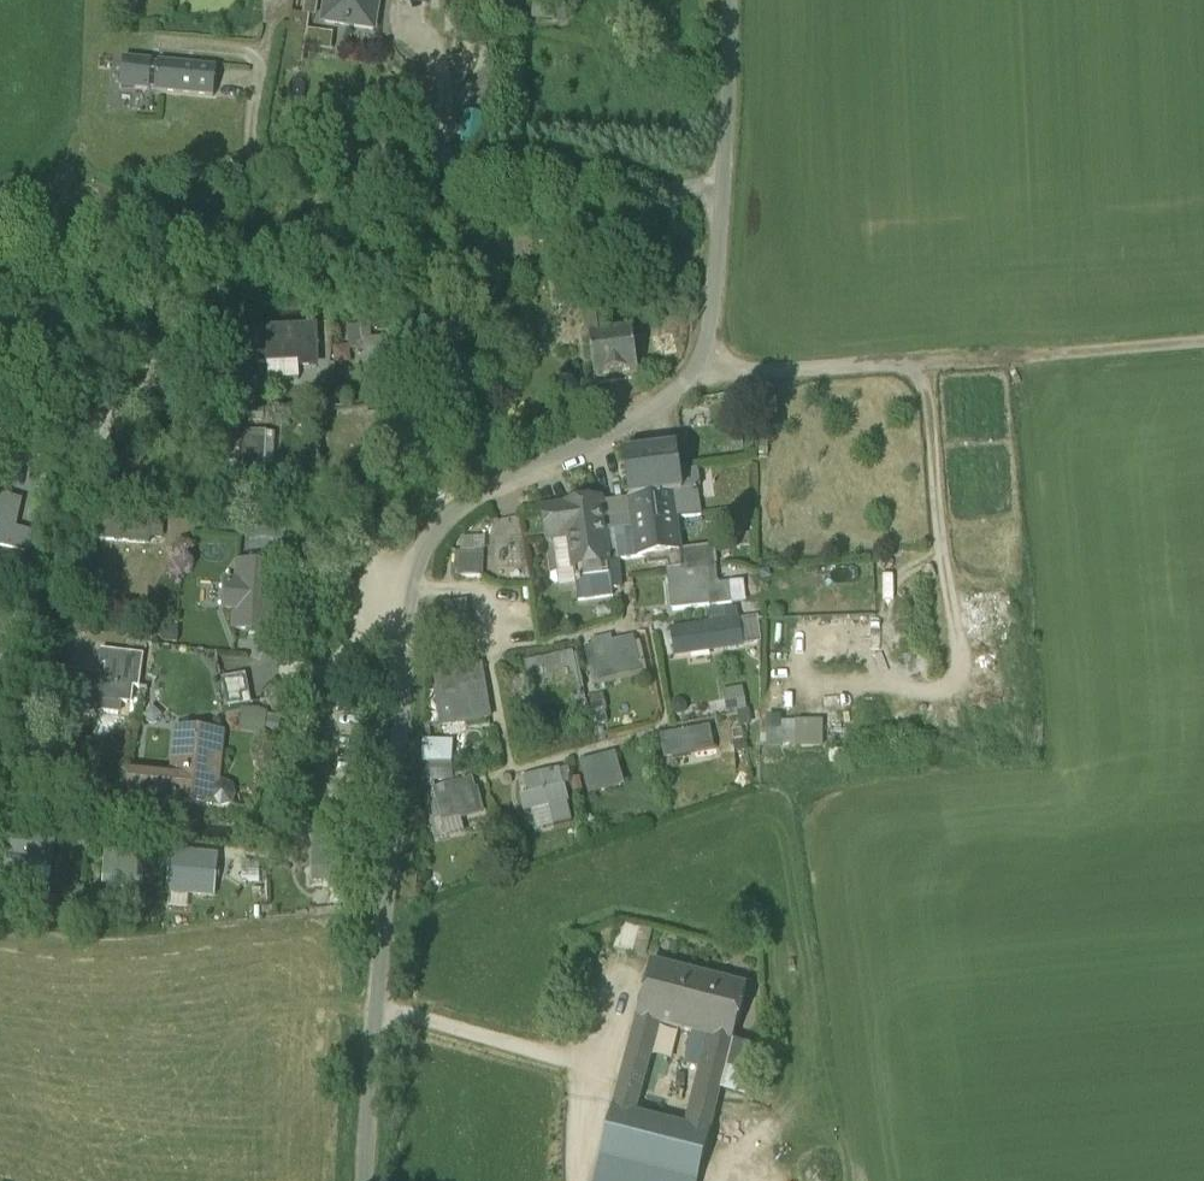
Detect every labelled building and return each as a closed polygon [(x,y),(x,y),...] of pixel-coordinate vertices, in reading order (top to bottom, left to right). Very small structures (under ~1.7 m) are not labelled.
[(327,22),(373,29),(377,0),(330,0),(327,22)] [(156,91),(158,65),(153,64),(153,63),(124,60),(121,89),(150,92),(150,90),(156,91)] [(217,69),(158,64),(158,65),(156,91),(155,93),(214,98),(217,69)] [(3,308),(12,291),(0,286),(0,307),(3,308)] [(633,331),(609,335),(606,316),(587,319),(595,378),(638,372),(633,331)] [(396,339),(366,341),(365,328),(348,329),(350,351),(366,349),(368,377),(402,375),(401,363),(392,364),(391,350),(397,349),(396,339)] [(298,339),(259,341),(260,364),(300,362),(298,339)] [(263,434),(244,433),(243,465),(262,466),(263,434)] [(677,449),(625,456),(634,528),(638,558),(649,557),(680,552),(676,519),(701,516),(697,490),(682,492),(677,449)] [(0,501),(0,541),(28,544),(32,505),(0,501)] [(601,504),(547,511),(552,540),(571,537),(577,581),(610,577),(607,555),(604,533),(605,532),(601,504)] [(152,515),(100,511),(97,540),(127,543),(127,532),(151,534),(152,515)] [(493,540),(519,540),(520,522),(493,522),(493,540)] [(605,532),(604,533),(607,555),(618,553),(619,561),(638,558),(634,528),(605,532)] [(519,579),(518,541),(492,542),(493,580),(519,579)] [(456,552),(457,577),(482,576),(481,551),(456,552)] [(716,565),(682,569),(680,552),(649,557),(650,566),(669,563),(673,611),(711,606),(709,591),(718,590),(716,565)] [(618,553),(607,555),(610,577),(610,580),(621,579),(619,561),(618,553)] [(269,562),(239,560),(238,581),(226,580),(225,607),(238,607),(237,629),(266,631),(269,562)] [(710,625),(672,630),(675,653),(715,647),(712,626),(726,624),(725,615),(709,617),(710,625)] [(633,641),(588,651),(593,676),(634,667),(632,658),(636,657),(633,641)] [(144,657),(102,651),(100,665),(108,666),(107,676),(83,673),(82,683),(78,711),(95,713),(95,711),(118,714),(120,703),(128,704),(130,687),(140,689),(144,657)] [(0,652),(0,695),(3,696),(8,653),(0,652)] [(567,658),(546,662),(547,667),(532,670),(537,691),(569,684),(567,675),(571,674),(567,658)] [(476,666),(433,673),(436,691),(479,684),(476,666)] [(83,673),(68,671),(67,681),(82,683),(83,673)] [(367,685),(338,681),(336,695),(365,699),(367,685)] [(479,684),(436,691),(442,727),(468,723),(468,721),(490,718),(487,698),(481,699),(479,684)] [(240,709),(241,732),(267,731),(266,708),(240,709)] [(822,746),(822,720),(766,719),(765,745),(822,746)] [(698,729),(662,736),(666,758),(702,751),(698,729)] [(221,735),(179,731),(174,779),(130,775),(127,799),(213,806),(214,803),(221,807),(230,805),(234,797),(233,789),(224,784),(216,787),(221,735)] [(458,735),(433,735),(433,758),(455,758),(458,758),(458,735)] [(614,755),(582,764),(589,787),(621,779),(614,755)] [(458,786),(455,758),(433,758),(437,796),(453,792),(452,788),(458,786)] [(535,776),(500,785),(505,800),(525,794),(528,803),(542,800),(535,776)] [(458,786),(452,788),(453,792),(437,796),(443,816),(474,808),(471,799),(476,798),(471,782),(458,786)] [(11,835),(5,874),(0,873),(0,880),(16,882),(18,868),(22,836),(11,835)] [(59,841),(22,836),(18,868),(55,873),(59,841)] [(332,838),(312,838),(313,868),(332,868),(332,838)] [(223,856),(172,852),(170,872),(222,876),(223,856)] [(144,855),(106,853),(105,872),(143,874),(144,855)] [(620,925),(614,951),(633,956),(634,952),(640,929),(620,925)] [(652,932),(640,929),(634,952),(646,955),(652,932)] [(623,1075),(645,1080),(660,1025),(678,1030),(692,974),(651,964),(623,1075)] [(747,988),(692,974),(678,1030),(695,1034),(715,1039),(733,1044),(747,988)] [(715,1039),(695,1034),(687,1064),(708,1069),(715,1039)] [(702,1092),(719,1097),(733,1044),(715,1039),(708,1069),(702,1092)] [(645,1080),(623,1075),(619,1092),(640,1097),(645,1080)] [(617,1098),(614,1110),(635,1115),(640,1097),(619,1092),(617,1098)] [(719,1097),(702,1092),(693,1110),(715,1114),(719,1097)] [(614,1110),(601,1160),(686,1180),(697,1180),(709,1134),(688,1129),(635,1115),(614,1110)] [(715,1114),(693,1110),(688,1129),(709,1134),(715,1114)] [(601,1160),(596,1180),(686,1180),(601,1160)]
